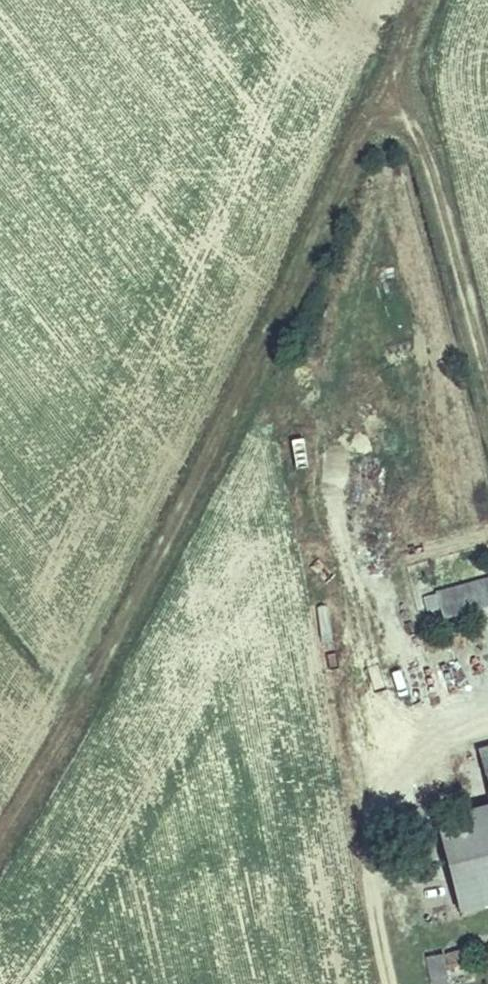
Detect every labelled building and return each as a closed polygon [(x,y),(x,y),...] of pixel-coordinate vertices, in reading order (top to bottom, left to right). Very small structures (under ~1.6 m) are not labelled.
[(437,616),(487,602),(487,575),(430,590),(437,616)] [(466,815),(487,909),(487,810),(466,815)] [(473,962),(469,946),(442,952),(446,968),(473,962)]
